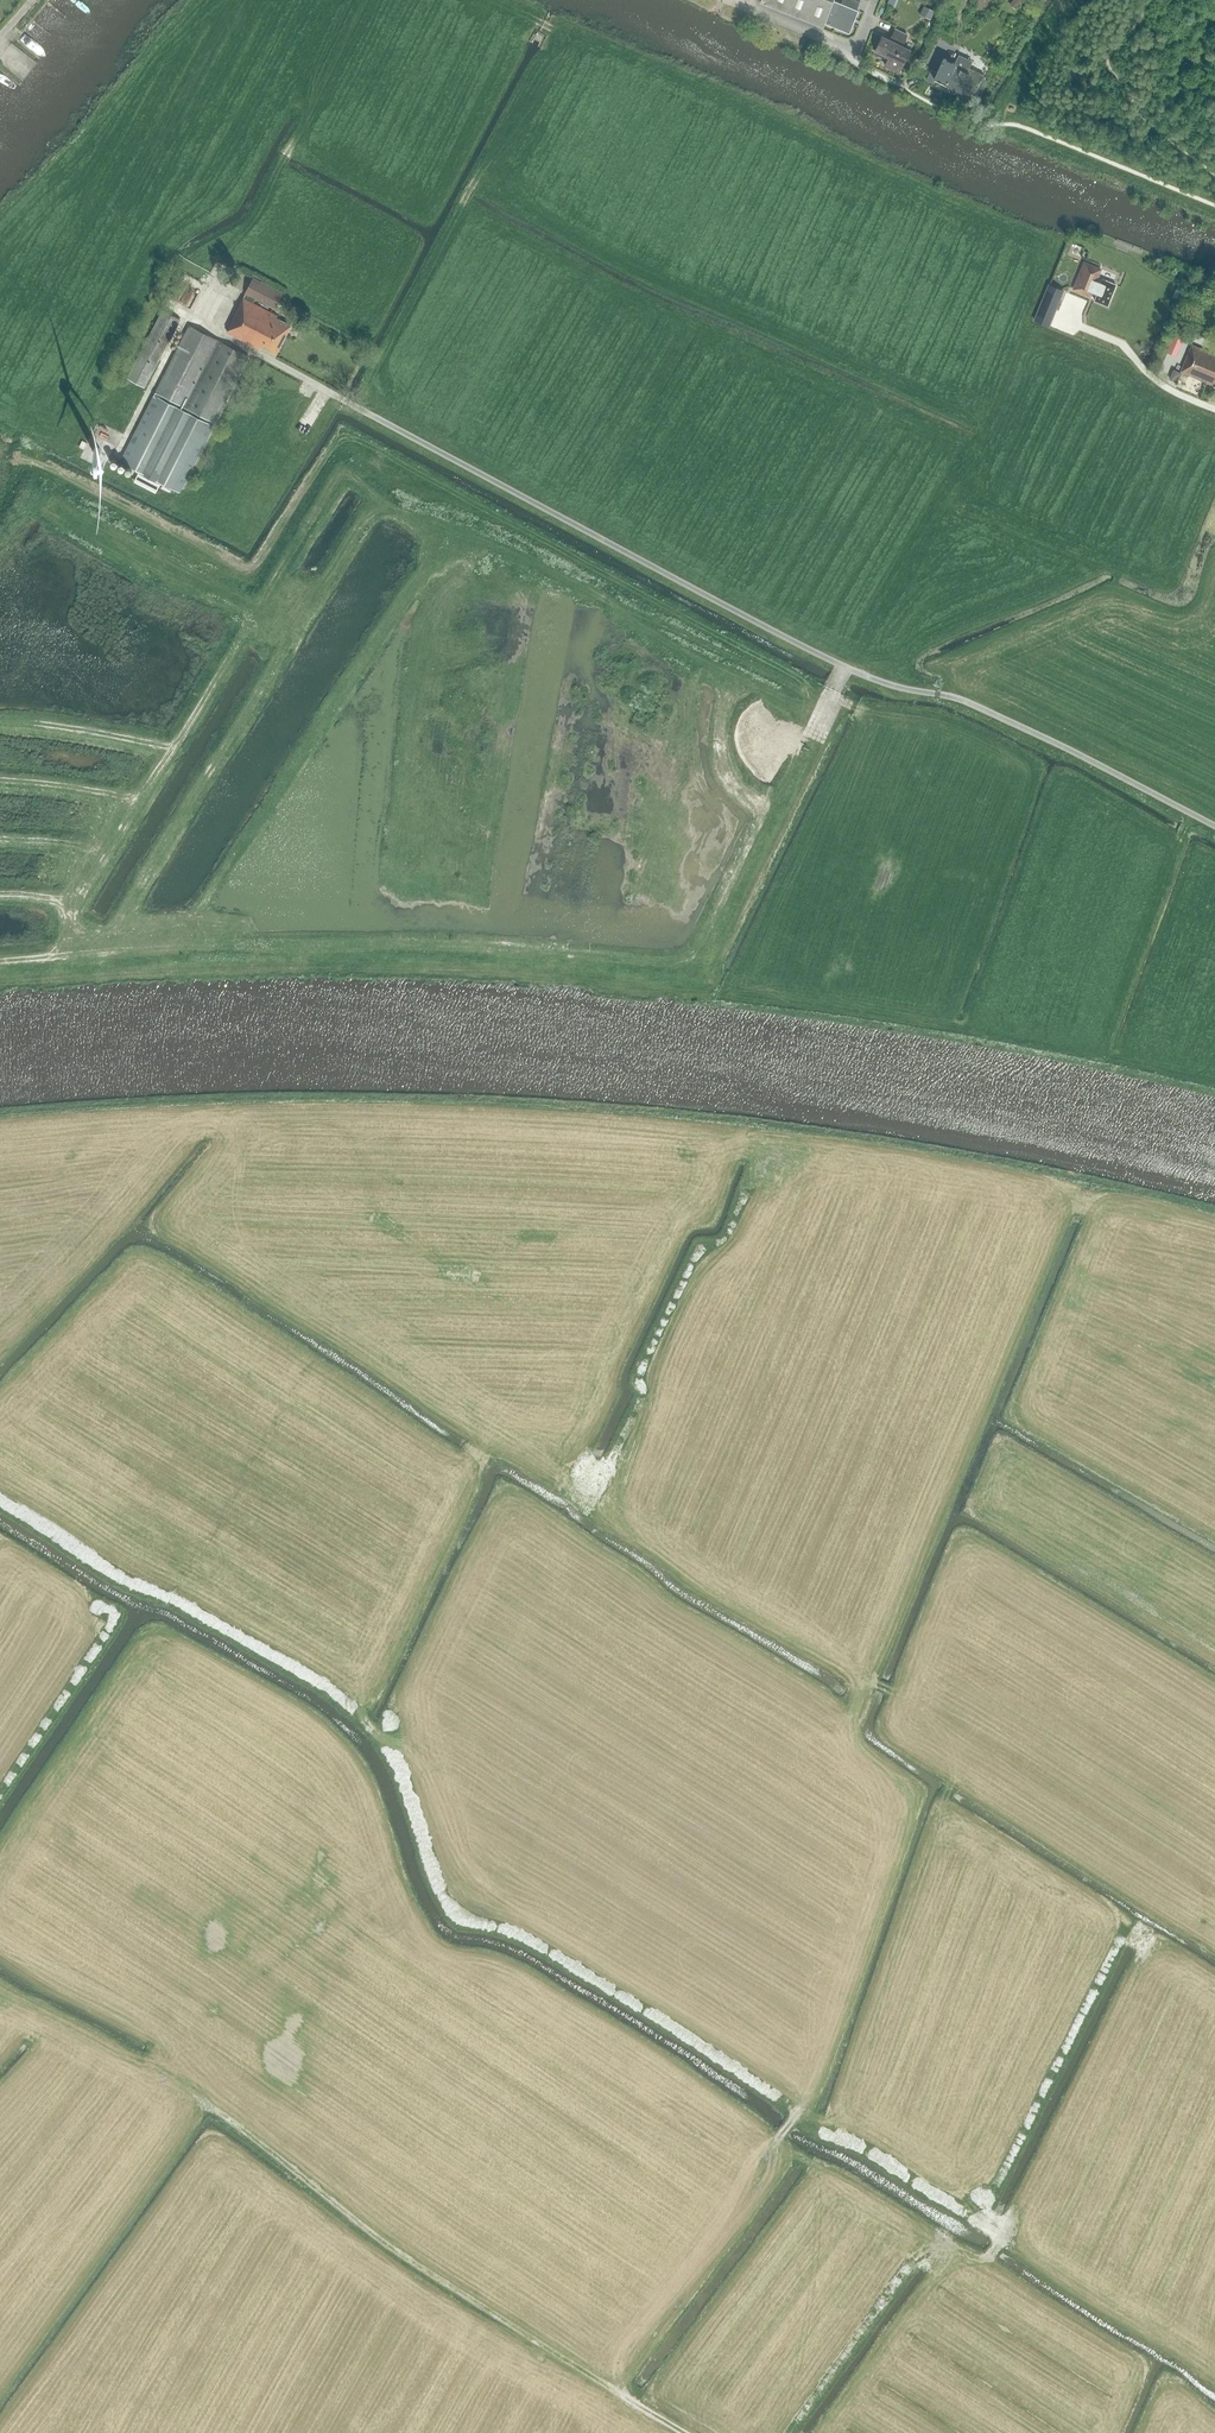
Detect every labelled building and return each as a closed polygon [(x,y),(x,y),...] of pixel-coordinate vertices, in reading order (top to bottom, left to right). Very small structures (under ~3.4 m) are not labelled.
[(760,1),(823,26),(824,23),(833,1),(834,0),(761,0),(760,1)] [(858,10),(856,10),(860,1),(858,0),(842,0),(841,4),(833,1),(824,23),(849,33),(858,10)] [(1009,5),(1015,10),(1023,0),(1013,0),(1009,5)] [(924,6),(920,14),(930,19),(934,11),(924,6)] [(899,72),(910,49),(902,46),(907,35),(895,29),(890,40),(882,36),(875,50),(889,57),(885,65),(899,72)] [(973,97),(982,77),(968,70),(972,61),(959,55),(955,64),(943,58),(937,73),(931,70),(926,80),(932,83),(935,79),(948,85),(948,86),(949,91),(953,93),(958,91),(958,90),(973,97)] [(1064,263),(1076,265),(1079,248),(1067,246),(1064,263)] [(1103,281),(1098,278),(1101,270),(1085,263),(1074,289),(1086,294),(1088,290),(1098,294),(1095,301),(1108,306),(1116,285),(1104,280),(1103,281)] [(273,308),(275,304),(281,293),(253,278),(231,321),(232,322),(227,332),(260,349),(261,347),(276,354),(290,326),(276,318),(277,315),(253,302),(255,299),(273,308)] [(1049,284),(1034,318),(1049,325),(1064,290),(1049,284)] [(145,387),(180,320),(163,310),(127,378),(145,387)] [(1178,352),(1189,328),(1177,322),(1166,347),(1178,352)] [(122,459),(120,463),(139,472),(160,483),(179,493),(181,490),(249,356),(189,325),(122,459)] [(1199,348),(1190,345),(1179,371),(1214,386),(1214,355),(1199,348)] [(156,492),(160,483),(139,472),(134,481),(156,492)]
